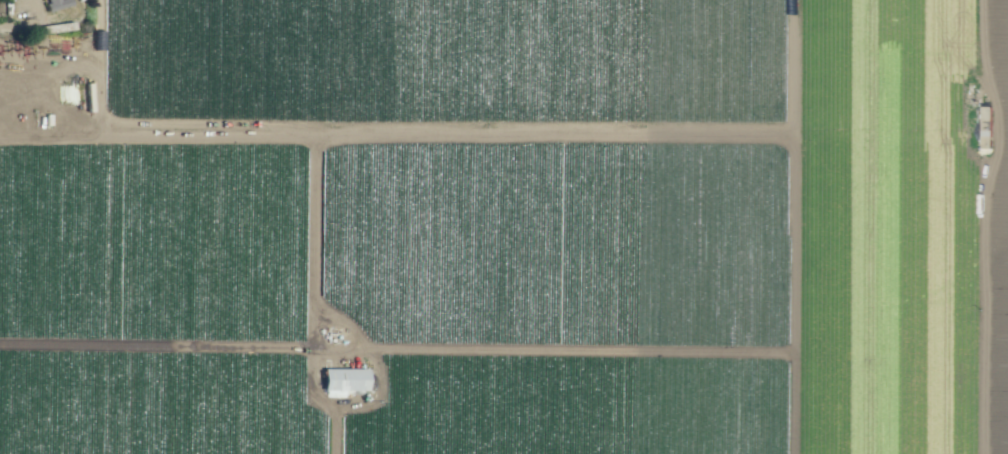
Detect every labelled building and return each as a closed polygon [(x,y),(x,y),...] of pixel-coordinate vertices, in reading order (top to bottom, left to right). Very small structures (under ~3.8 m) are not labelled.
[(70,5),(69,0),(45,0),(48,11),(70,5)] [(991,149),(991,106),(981,106),(980,148),(991,149)] [(365,368),(321,369),(322,391),(366,390),(365,368)]
